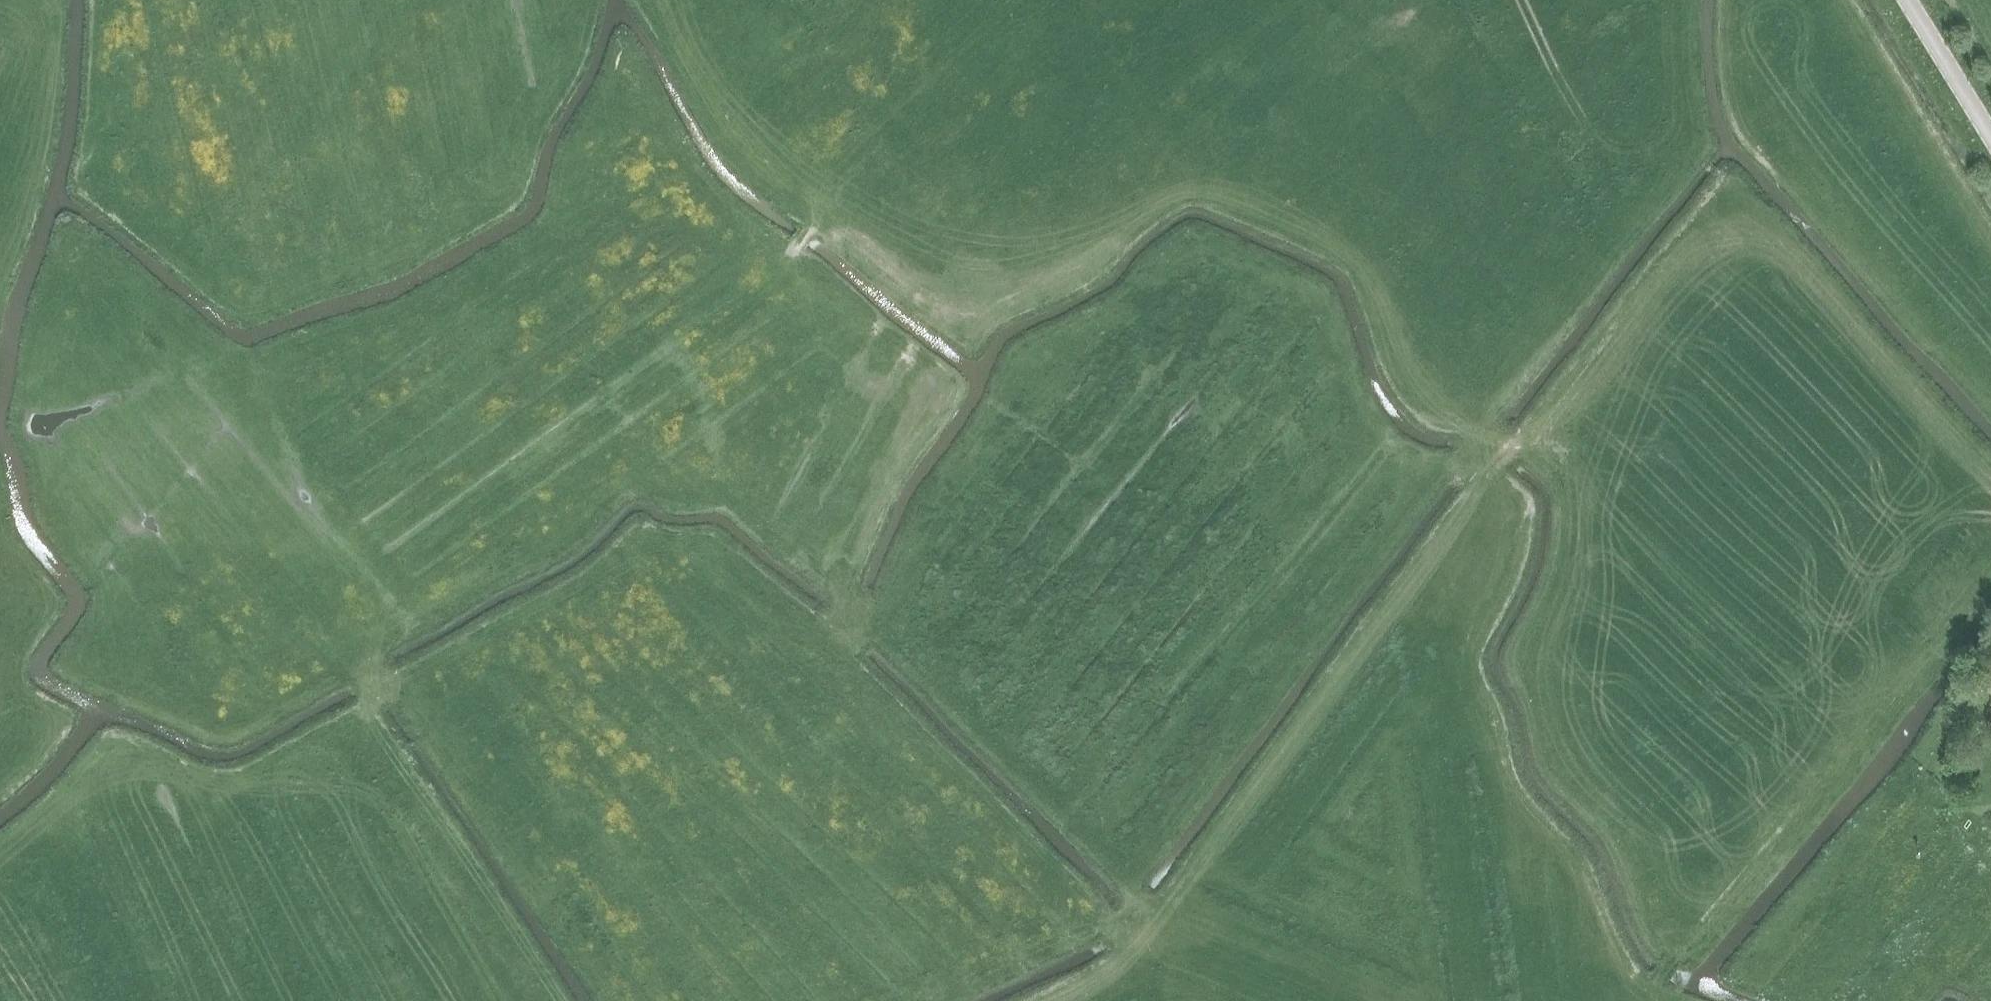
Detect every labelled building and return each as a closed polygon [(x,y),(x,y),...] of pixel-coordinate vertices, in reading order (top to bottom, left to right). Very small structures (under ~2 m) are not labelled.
[(1980,681),(1990,690),(1990,667),(1980,681)]
